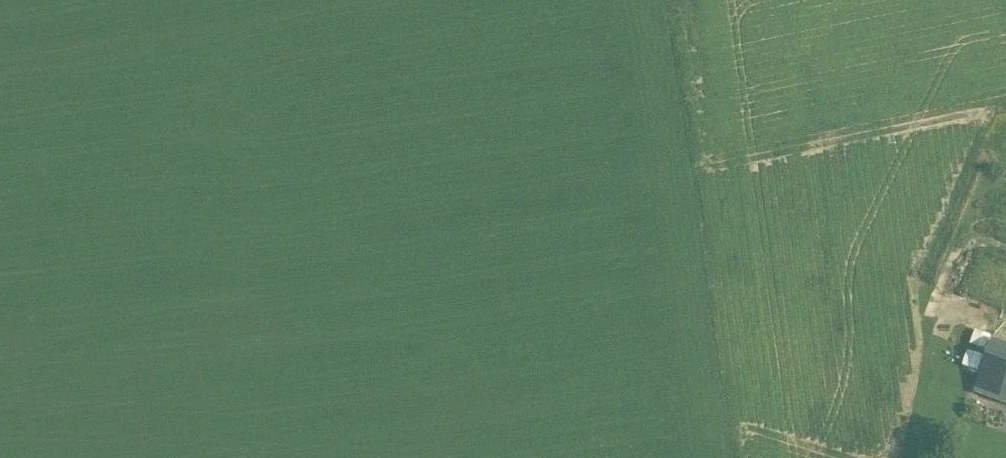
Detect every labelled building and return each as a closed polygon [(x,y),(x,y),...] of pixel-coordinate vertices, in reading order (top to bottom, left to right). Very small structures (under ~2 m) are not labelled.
[(991,344),(973,394),(1005,406),(1005,350),(991,344)]
